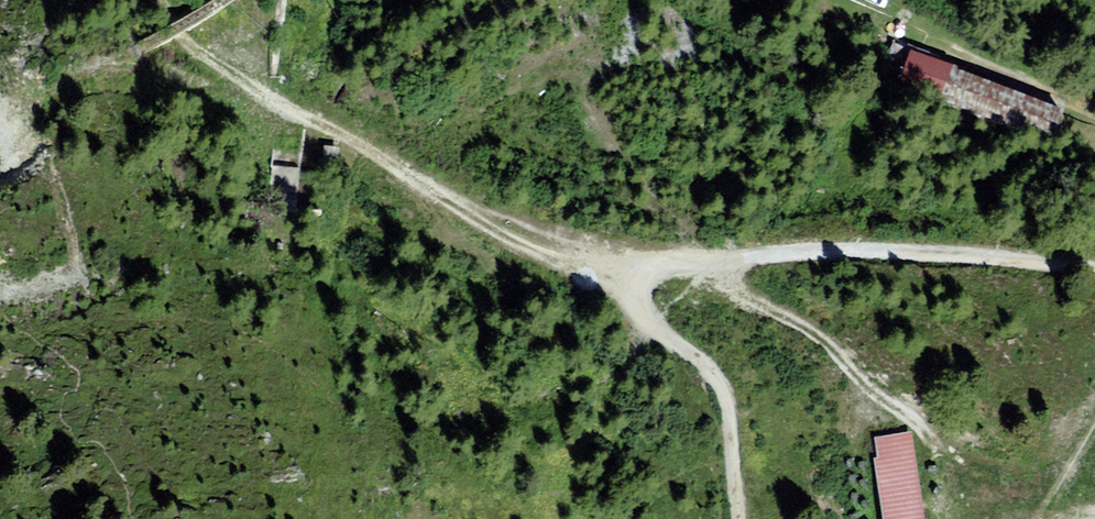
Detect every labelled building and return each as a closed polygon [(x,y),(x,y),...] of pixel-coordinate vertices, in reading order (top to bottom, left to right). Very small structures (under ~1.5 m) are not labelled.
[(1064,117),(908,58),(892,99),(953,121),(956,112),(1053,148),(1064,117)] [(312,125),(262,123),(259,205),(310,206),(312,125)] [(869,445),(881,518),(921,518),(907,439),(869,445)]
